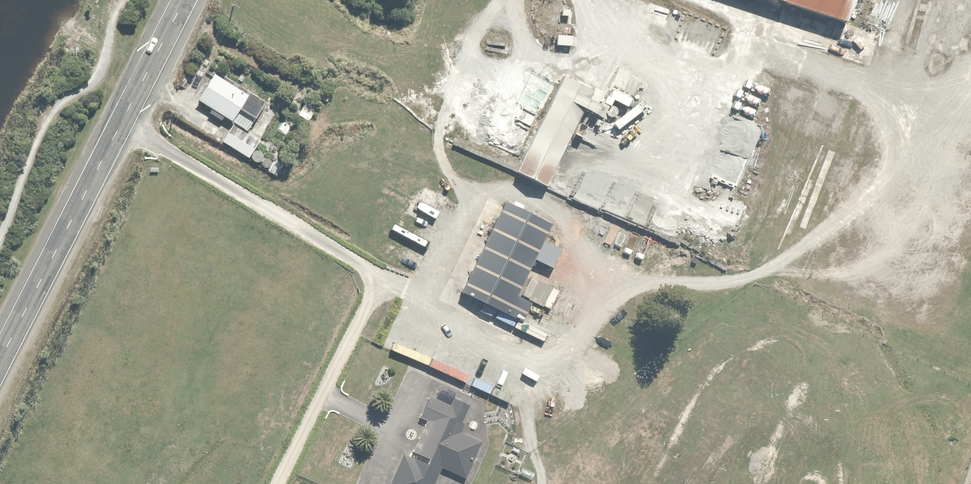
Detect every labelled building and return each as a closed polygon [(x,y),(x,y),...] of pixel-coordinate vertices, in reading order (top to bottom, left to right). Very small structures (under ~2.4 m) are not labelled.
[(833,25),(841,0),(759,0),(833,25)] [(566,35),(552,35),(552,46),(566,46),(566,35)] [(566,72),(520,166),(549,180),(595,86),(566,72)] [(241,96),(204,76),(190,100),(227,121),(241,96)] [(228,125),(218,140),(243,157),(253,142),(228,125)] [(284,167),(275,162),(268,174),(277,179),(284,167)] [(502,203),(457,293),(548,338),(552,328),(522,314),(528,303),(515,296),(532,263),(543,268),(561,233),(502,203)] [(557,293),(540,285),(531,302),(548,310),(557,293)] [(486,394),(471,388),(468,396),(483,403),(486,394)] [(416,393),(408,389),(399,409),(408,412),(416,393)] [(465,406),(424,390),(413,419),(424,423),(411,457),(400,453),(388,483),(435,483),(440,470),(461,479),(477,437),(456,429),(465,406)]
